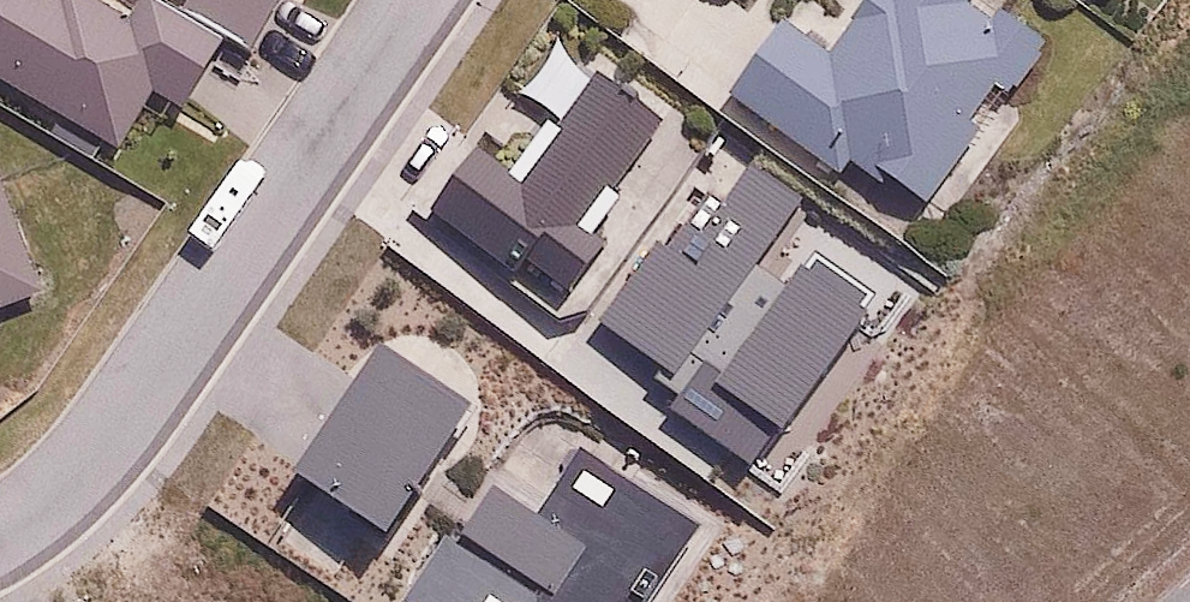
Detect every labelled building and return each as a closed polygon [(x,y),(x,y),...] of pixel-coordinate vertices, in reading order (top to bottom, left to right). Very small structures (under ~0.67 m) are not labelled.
[(87,165),(119,112),(152,132),(198,57),(112,5),(99,25),(58,0),(26,0),(24,3),(20,0),(0,0),(0,111),(87,165)] [(229,48),(255,11),(239,0),(161,0),(229,48)] [(695,118),(813,204),(827,185),(904,240),(1029,65),(957,13),(965,2),(962,0),(856,0),(809,67),(758,30),(695,118)] [(1082,18),(1095,0),(1057,0),(1082,18)] [(516,140),(477,196),(432,166),(380,242),(530,344),(582,268),(560,253),(639,137),(529,62),(488,121),(516,140)] [(0,129),(0,304),(51,289),(0,129)] [(565,336),(650,393),(636,413),(751,491),(871,315),(767,244),(788,214),(693,149),(565,336)] [(293,476),(397,543),(480,414),(376,347),(293,476)] [(679,546),(551,459),(507,522),(469,496),(427,558),(412,548),(376,601),(641,601),(679,546)]
